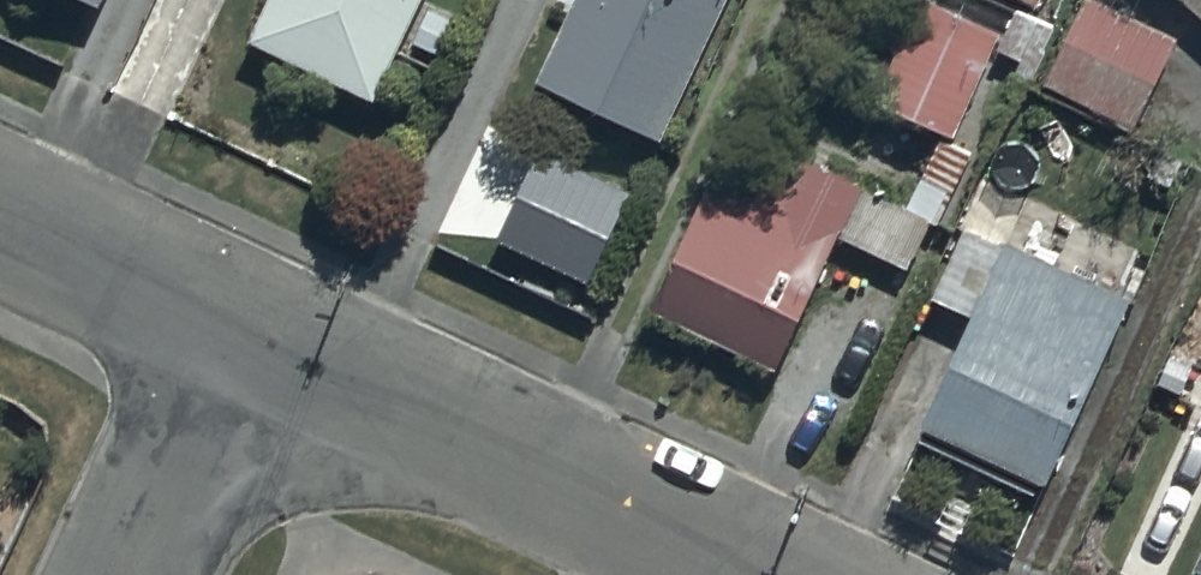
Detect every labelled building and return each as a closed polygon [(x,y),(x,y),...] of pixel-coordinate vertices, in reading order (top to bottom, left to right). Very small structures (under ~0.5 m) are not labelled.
[(95,23),(106,0),(48,0),(95,23)] [(244,54),(371,120),(405,54),(438,71),(458,32),(423,14),(431,0),(272,0),(244,54)] [(539,100),(661,155),(732,0),(584,0),(539,100)] [(1035,18),(1043,0),(995,0),(1035,18)] [(1200,25),(1200,0),(1172,0),(1200,25)] [(999,48),(908,6),(883,60),(897,66),(874,116),(952,151),(999,48)] [(1176,50),(1087,6),(1045,92),(1133,136),(1176,50)] [(629,194),(537,153),(495,243),(587,285),(629,194)] [(717,201),(656,323),(775,382),(840,250),(912,285),(935,238),(790,166),(762,223),(717,201)] [(1053,497),(1133,313),(1004,257),(924,441),(1053,497)]
